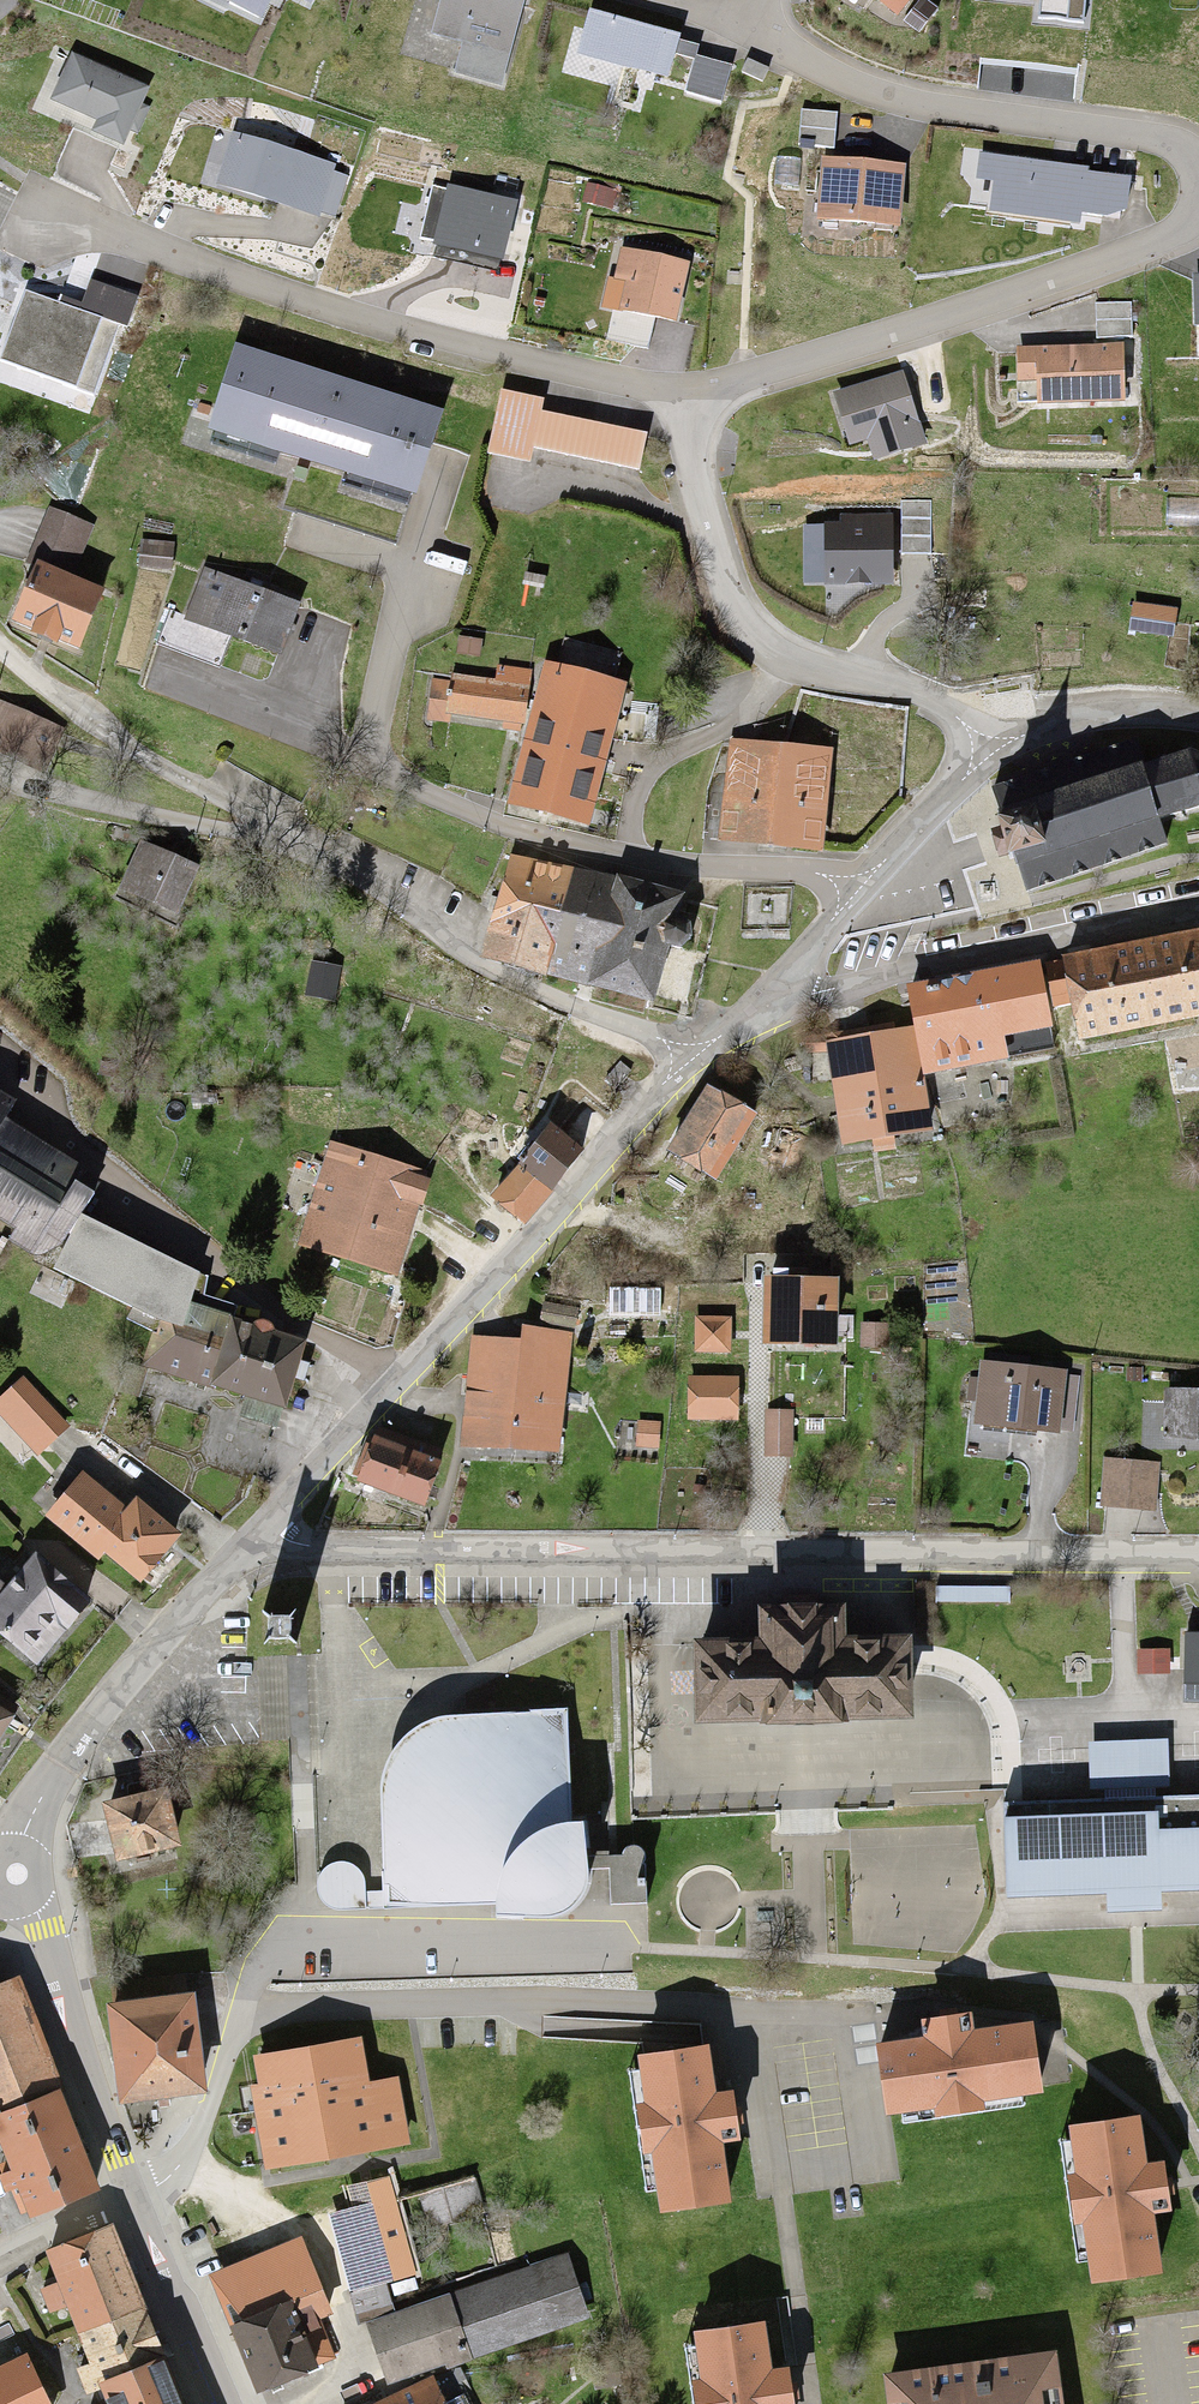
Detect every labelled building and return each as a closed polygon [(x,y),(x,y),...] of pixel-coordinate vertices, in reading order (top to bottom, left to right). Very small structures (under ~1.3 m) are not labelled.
[(253,26),(266,0),(201,0),(253,26)] [(527,8),(499,0),(437,0),(427,37),(462,47),(455,71),(506,85),(527,8)] [(884,24),(904,0),(857,0),(884,24)] [(1072,0),(1037,0),(1035,21),(1069,25),(1072,0)] [(652,88),(663,48),(578,24),(567,63),(652,88)] [(1081,60),(1025,54),(1023,76),(1079,82),(1081,60)] [(108,149),(138,93),(66,55),(36,111),(108,149)] [(716,102),(725,71),(686,59),(677,90),(716,102)] [(832,113),(790,109),(787,144),(829,148),(832,113)] [(328,186),(333,169),(221,135),(206,183),(318,217),(328,186)] [(1132,208),(1136,178),(967,153),(966,181),(980,184),(975,215),(1062,225),(1065,216),(1089,219),(1132,208)] [(896,225),(901,166),(818,159),(813,218),(896,225)] [(602,210),(608,187),(582,180),(576,203),(602,210)] [(502,262),(516,201),(449,185),(447,195),(436,193),(426,233),(436,236),(434,246),(502,262)] [(679,320),(690,271),(620,256),(609,304),(679,320)] [(137,301),(86,284),(76,313),(23,295),(0,362),(0,369),(102,404),(137,301)] [(1136,336),(1136,303),(1101,303),(1101,336),(1136,336)] [(1125,399),(1126,346),(1013,345),(1013,373),(1028,373),(1028,398),(1125,399)] [(414,499),(440,419),(239,354),(213,434),(414,499)] [(920,441),(904,374),(828,392),(839,437),(866,431),(871,452),(920,441)] [(533,453),(642,474),(650,435),(539,414),(541,404),(501,396),(490,456),(531,464),(533,453)] [(898,587),(902,514),(851,511),(850,530),(824,528),(821,583),(898,587)] [(92,532),(52,514),(5,619),(74,650),(100,590),(72,578),(92,532)] [(172,549),(139,545),(136,573),(169,577),(172,549)] [(297,605),(219,576),(200,627),(278,656),(297,605)] [(1172,632),(1175,612),(1131,605),(1128,625),(1172,632)] [(447,679),(446,688),(428,686),(424,718),(450,721),(450,719),(529,727),(509,804),(586,824),(621,687),(544,668),(541,676),(495,672),(494,684),(447,679)] [(46,767),(60,732),(0,706),(0,748),(46,767)] [(727,743),(717,839),(820,849),(830,754),(727,743)] [(994,792),(1021,884),(1164,842),(1159,824),(1198,812),(1198,753),(1189,750),(1141,764),(1137,750),(994,792)] [(143,837),(121,891),(181,915),(202,861),(143,837)] [(679,894),(505,857),(485,952),(659,989),(679,894)] [(1079,1033),(1198,1010),(1198,933),(1064,959),(1079,1033)] [(311,961),(305,989),(336,995),(341,967),(311,961)] [(1036,968),(908,989),(922,1073),(1001,1060),(997,1036),(1046,1027),(1036,968)] [(827,1044),(841,1141),(923,1129),(909,1032),(827,1044)] [(665,1152),(711,1177),(748,1111),(702,1086),(665,1152)] [(51,1253),(93,1186),(0,1126),(0,1221),(51,1253)] [(546,1126),(486,1200),(520,1227),(580,1154),(546,1126)] [(331,1145),(300,1247),(400,1277),(431,1175),(331,1145)] [(304,1339),(203,1308),(216,1280),(89,1209),(57,1262),(172,1330),(165,1354),(215,1370),(210,1384),(283,1405),(304,1339)] [(766,1274),(763,1336),(833,1340),(837,1278),(766,1274)] [(890,1331),(859,1329),(858,1349),(888,1351),(890,1331)] [(471,1341),(460,1442),(559,1452),(571,1336),(523,1331),(521,1346),(471,1341)] [(982,1363),(974,1423),(1066,1435),(1073,1374),(982,1363)] [(24,1378),(0,1399),(0,1410),(38,1453),(67,1427),(24,1378)] [(1162,1388),(1159,1439),(1198,1441),(1198,1390),(1162,1388)] [(790,1411),(761,1412),(762,1453),(791,1452),(790,1411)] [(661,1425),(632,1422),(631,1438),(660,1440),(661,1425)] [(440,1450),(374,1432),(360,1483),(426,1502),(440,1450)] [(78,1471),(44,1517),(134,1582),(167,1536),(78,1471)] [(1127,1472),(1104,1473),(1106,1506),(1129,1506),(1127,1472)] [(34,1660),(84,1599),(27,1553),(2,1582),(0,1580),(0,1632),(34,1660)] [(753,1634),(695,1636),(698,1721),(795,1718),(908,1715),(906,1630),(843,1632),(843,1603),(752,1605),(753,1634)] [(263,1612),(263,1642),(298,1643),(298,1612),(263,1612)] [(1182,1695),(1198,1695),(1198,1632),(1183,1632),(1182,1695)] [(10,1710),(0,1704),(0,1727),(10,1710)] [(380,1789),(383,1907),(493,1899),(496,1916),(547,1914),(562,1911),(572,1904),(581,1894),(585,1882),(587,1870),(587,1856),(586,1848),(591,1848),(587,1820),(571,1821),(568,1709),(447,1715),(433,1718),(422,1723),(408,1731),(396,1745),(387,1759),(382,1774),(380,1789)] [(1008,1895),(1198,1888),(1198,1798),(1169,1799),(1167,1741),(1087,1744),(1089,1802),(1005,1806),(1008,1895)] [(165,1788),(105,1799),(116,1857),(176,1845),(165,1788)] [(609,1869),(611,1903),(647,1902),(647,1863),(646,1856),(645,1851),(641,1847),(635,1845),(630,1846),(625,1849),(621,1855),(587,1856),(587,1870),(609,1869)] [(15,1974),(0,1980),(0,2158),(21,2214),(96,2185),(15,1974)] [(206,2092),(192,1994),(110,2005),(123,2103),(206,2092)] [(1038,2096),(1033,2026),(866,2042),(873,2113),(1038,2096)] [(355,2043),(249,2061),(267,2169),(405,2146),(393,2076),(361,2081),(355,2043)] [(654,2207),(715,2198),(697,2044),(630,2050),(654,2207)] [(1160,2273),(1136,2115),(1062,2124),(1084,2282),(1160,2273)] [(419,2196),(427,2230),(475,2217),(462,2166),(419,2177),(418,2172),(347,2186),(359,2244),(401,2236),(394,2202),(419,2196)] [(139,2310),(103,2226),(41,2253),(78,2337),(139,2310)] [(369,2250),(336,2261),(353,2314),(386,2303),(369,2250)] [(219,2297),(258,2387),(328,2357),(313,2324),(336,2313),(312,2257),(219,2297)] [(560,2262),(369,2323),(387,2381),(579,2320),(560,2262)] [(763,2324),(689,2329),(696,2403),(773,2403),(763,2324)] [(0,2365),(0,2403),(49,2403),(27,2353),(0,2365)] [(880,2374),(884,2403),(1060,2403),(1054,2354),(880,2374)] [(157,2355),(96,2379),(106,2403),(177,2403),(157,2355)] [(436,2377),(374,2403),(447,2403),(436,2377)]
